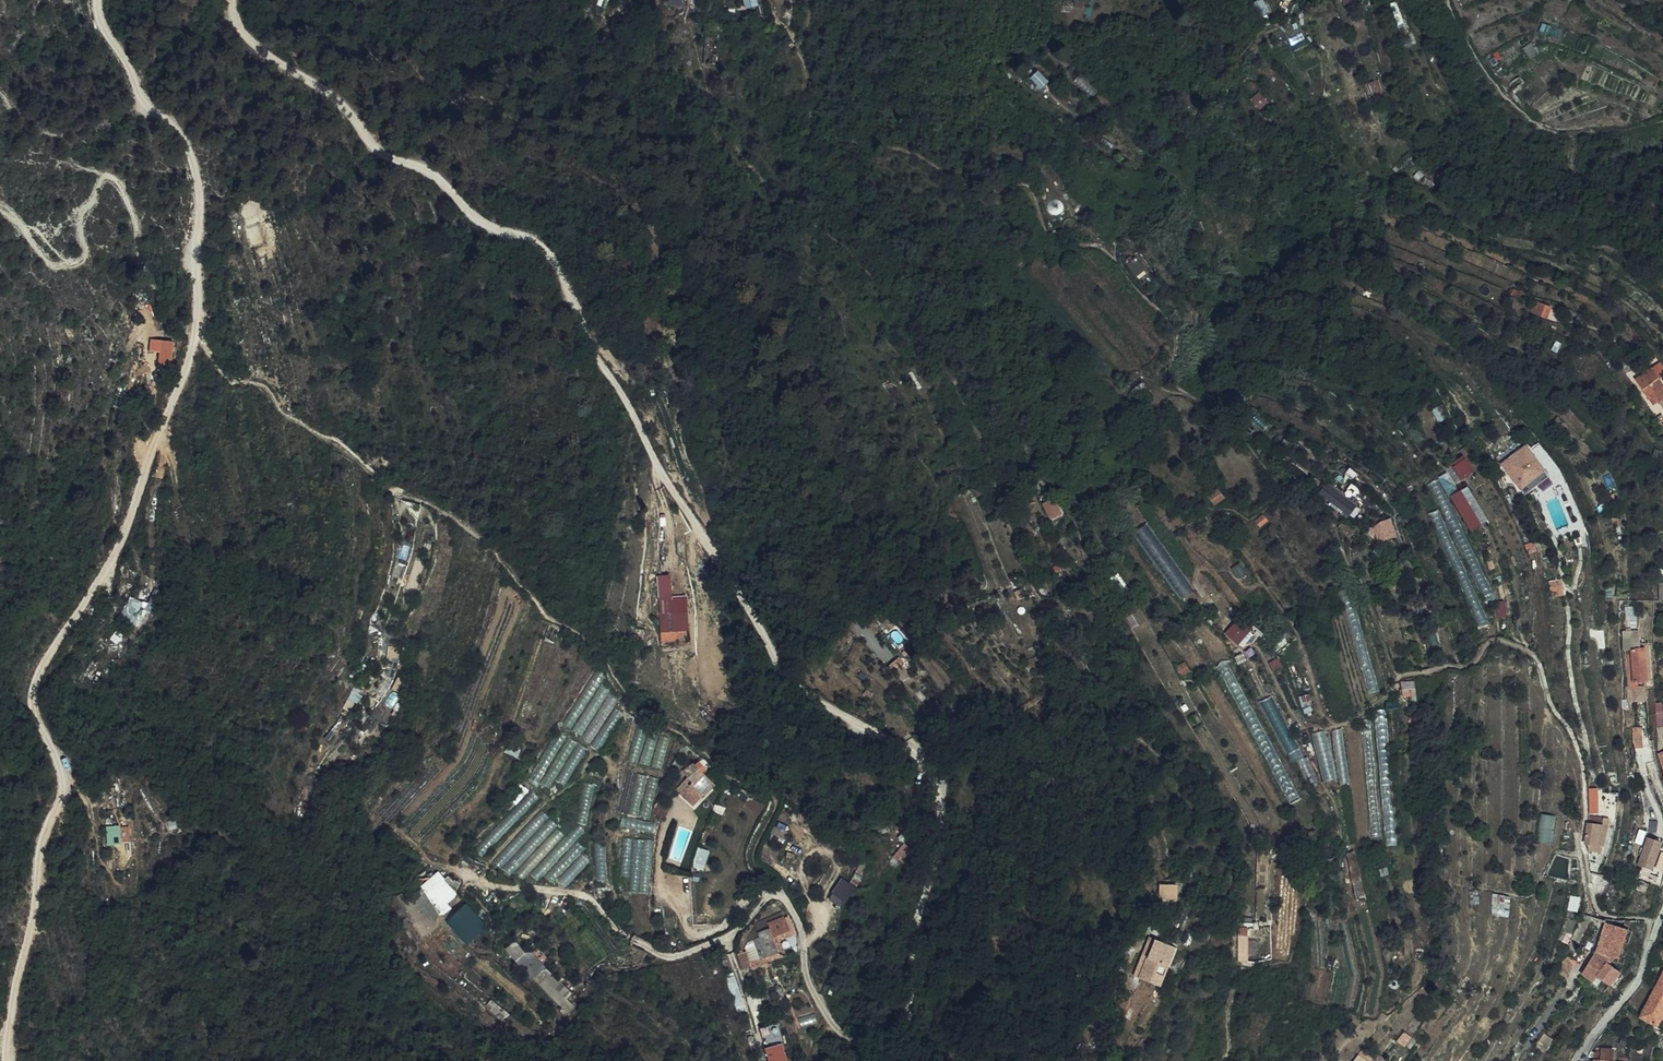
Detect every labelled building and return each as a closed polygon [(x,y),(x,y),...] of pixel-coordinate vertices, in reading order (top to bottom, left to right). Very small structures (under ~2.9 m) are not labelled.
[(1082,12),(1083,0),(1071,0),(1072,11),(1082,12)] [(723,27),(713,29),(715,38),(725,35),(723,27)] [(1033,77),(1043,86),(1049,80),(1040,71),(1033,77)] [(1380,78),(1368,82),(1375,102),(1386,98),(1380,78)] [(1261,109),(1270,102),(1261,90),(1252,97),(1261,109)] [(978,256),(968,246),(960,253),(970,264),(978,256)] [(1525,293),(1521,303),(1532,307),(1537,297),(1525,293)] [(185,341),(171,341),(170,353),(184,354),(185,341)] [(1659,386),(1662,382),(1662,373),(1656,365),(1658,363),(1650,352),(1634,367),(1649,384),(1654,380),(1659,386)] [(1649,384),(1654,390),(1659,386),(1654,380),(1649,384)] [(1447,417),(1443,405),(1435,408),(1438,420),(1447,417)] [(1452,455),(1443,463),(1454,476),(1457,473),(1455,470),(1460,465),(1452,455)] [(1539,466),(1529,468),(1531,475),(1540,473),(1539,466)] [(1529,468),(1522,470),(1526,488),(1543,484),(1540,473),(1531,475),(1529,468)] [(1044,498),(1052,494),(1046,482),(1038,486),(1044,498)] [(1471,520),(1451,486),(1442,491),(1463,525),(1471,520)] [(1354,509),(1331,491),(1325,499),(1348,516),(1354,509)] [(1210,502),(1216,510),(1226,503),(1219,495),(1210,502)] [(1043,502),(1051,519),(1063,514),(1056,496),(1043,502)] [(1264,509),(1257,515),(1261,521),(1269,515),(1264,509)] [(1383,533),(1378,536),(1382,547),(1400,539),(1397,529),(1393,523),(1381,529),(1383,533)] [(1534,539),(1524,540),(1527,554),(1536,552),(1534,539)] [(1471,576),(1462,579),(1479,626),(1488,622),(1471,576)] [(1555,578),(1544,580),(1547,597),(1558,594),(1555,578)] [(689,641),(687,597),(660,599),(662,642),(689,641)] [(131,623),(141,604),(130,598),(120,617),(131,623)] [(1250,623),(1242,614),(1234,621),(1241,630),(1250,623)] [(1630,656),(1630,667),(1631,675),(1641,674),(1640,640),(1634,641),(1632,623),(1619,624),(1620,640),(1622,640),(1623,657),(1630,656)] [(898,665),(906,674),(913,668),(905,659),(898,665)] [(1180,666),(1173,669),(1176,678),(1184,674),(1180,666)] [(1637,728),(1630,728),(1631,744),(1638,744),(1637,728)] [(1655,732),(1656,759),(1662,780),(1662,731),(1655,732)] [(696,770),(705,781),(715,772),(720,768),(715,765),(710,756),(696,770)] [(651,815),(654,797),(658,776),(637,772),(630,813),(640,815),(640,813),(651,815)] [(727,783),(715,772),(705,781),(703,783),(714,795),(727,783)] [(1595,790),(1588,789),(1587,814),(1595,815),(1595,790)] [(673,809),(670,816),(681,822),(685,814),(673,809)] [(592,861),(571,835),(567,838),(544,810),(526,825),(533,834),(499,861),(510,874),(516,869),(523,878),(532,871),(539,880),(547,873),(553,880),(569,868),(575,874),(592,861)] [(1543,813),(1539,842),(1553,844),(1557,815),(1543,813)] [(654,832),(656,822),(624,814),(622,824),(654,832)] [(1599,820),(1589,818),(1586,839),(1597,840),(1598,828),(1599,820)] [(108,844),(123,843),(121,824),(107,825),(108,844)] [(724,830),(713,826),(711,833),(721,837),(724,830)] [(1596,853),(1597,848),(1602,848),(1604,828),(1598,828),(1597,840),(1586,839),(1585,846),(1588,853),(1596,853)] [(1659,833),(1648,829),(1639,856),(1649,859),(1659,833)] [(651,892),(656,840),(629,837),(625,875),(631,876),(630,890),(651,892)] [(895,853),(903,862),(915,851),(907,843),(895,853)] [(1354,846),(1346,848),(1352,878),(1359,876),(1359,873),(1354,846)] [(700,847),(695,865),(705,868),(709,850),(700,847)] [(442,871),(399,900),(421,932),(431,925),(426,917),(439,908),(441,910),(460,897),(442,871)] [(1176,877),(1164,874),(1161,887),(1173,889),(1176,877)] [(1644,886),(1648,879),(1639,874),(1635,882),(1644,886)] [(842,876),(829,898),(843,906),(856,885),(842,876)] [(1364,894),(1359,876),(1352,878),(1355,896),(1364,894)] [(1510,907),(1508,888),(1491,887),(1494,909),(1510,907)] [(447,922),(469,944),(489,925),(466,902),(447,922)] [(776,950),(771,935),(784,930),(779,916),(760,922),(762,926),(754,929),(756,934),(751,936),(758,956),(776,950)] [(1619,955),(1626,926),(1597,921),(1594,947),(1569,978),(1583,989),(1593,979),(1604,991),(1623,970),(1612,960),(1613,954),(1619,955)] [(1250,960),(1249,926),(1238,926),(1239,960),(1250,960)] [(758,956),(760,962),(783,954),(776,937),(785,934),(784,930),(771,935),(776,950),(758,956)] [(519,940),(522,938),(516,932),(513,934),(519,940)] [(519,940),(513,934),(510,937),(512,939),(509,942),(533,971),(548,958),(536,944),(527,943),(522,938),(519,940)] [(747,938),(756,964),(760,962),(758,956),(751,936),(747,938)] [(748,967),(756,964),(747,938),(741,946),(748,967)] [(1149,954),(1145,974),(1153,976),(1154,973),(1160,974),(1162,964),(1159,964),(1160,956),(1149,954)] [(1554,968),(1556,970),(1561,974),(1569,963),(1563,958),(1554,968)] [(542,977),(566,1006),(573,1000),(548,972),(542,977)] [(1657,1024),(1662,1013),(1662,976),(1641,1016),(1657,1024)] [(1404,1033),(1397,1041),(1404,1047),(1411,1039),(1404,1033)] [(782,1060),(795,1060),(786,1036),(780,1038),(775,1040),(782,1060)] [(768,1050),(771,1060),(782,1060),(775,1040),(770,1041),(773,1049),(768,1050)] [(1366,1060),(1367,1060),(1368,1058),(1375,1050),(1369,1045),(1366,1050),(1362,1047),(1357,1054),(1366,1060)] [(1375,1050),(1368,1058),(1367,1060),(1389,1060),(1375,1050)] [(1599,1060),(1617,1060),(1618,1052),(1606,1051),(1605,1060),(1599,1060)]
